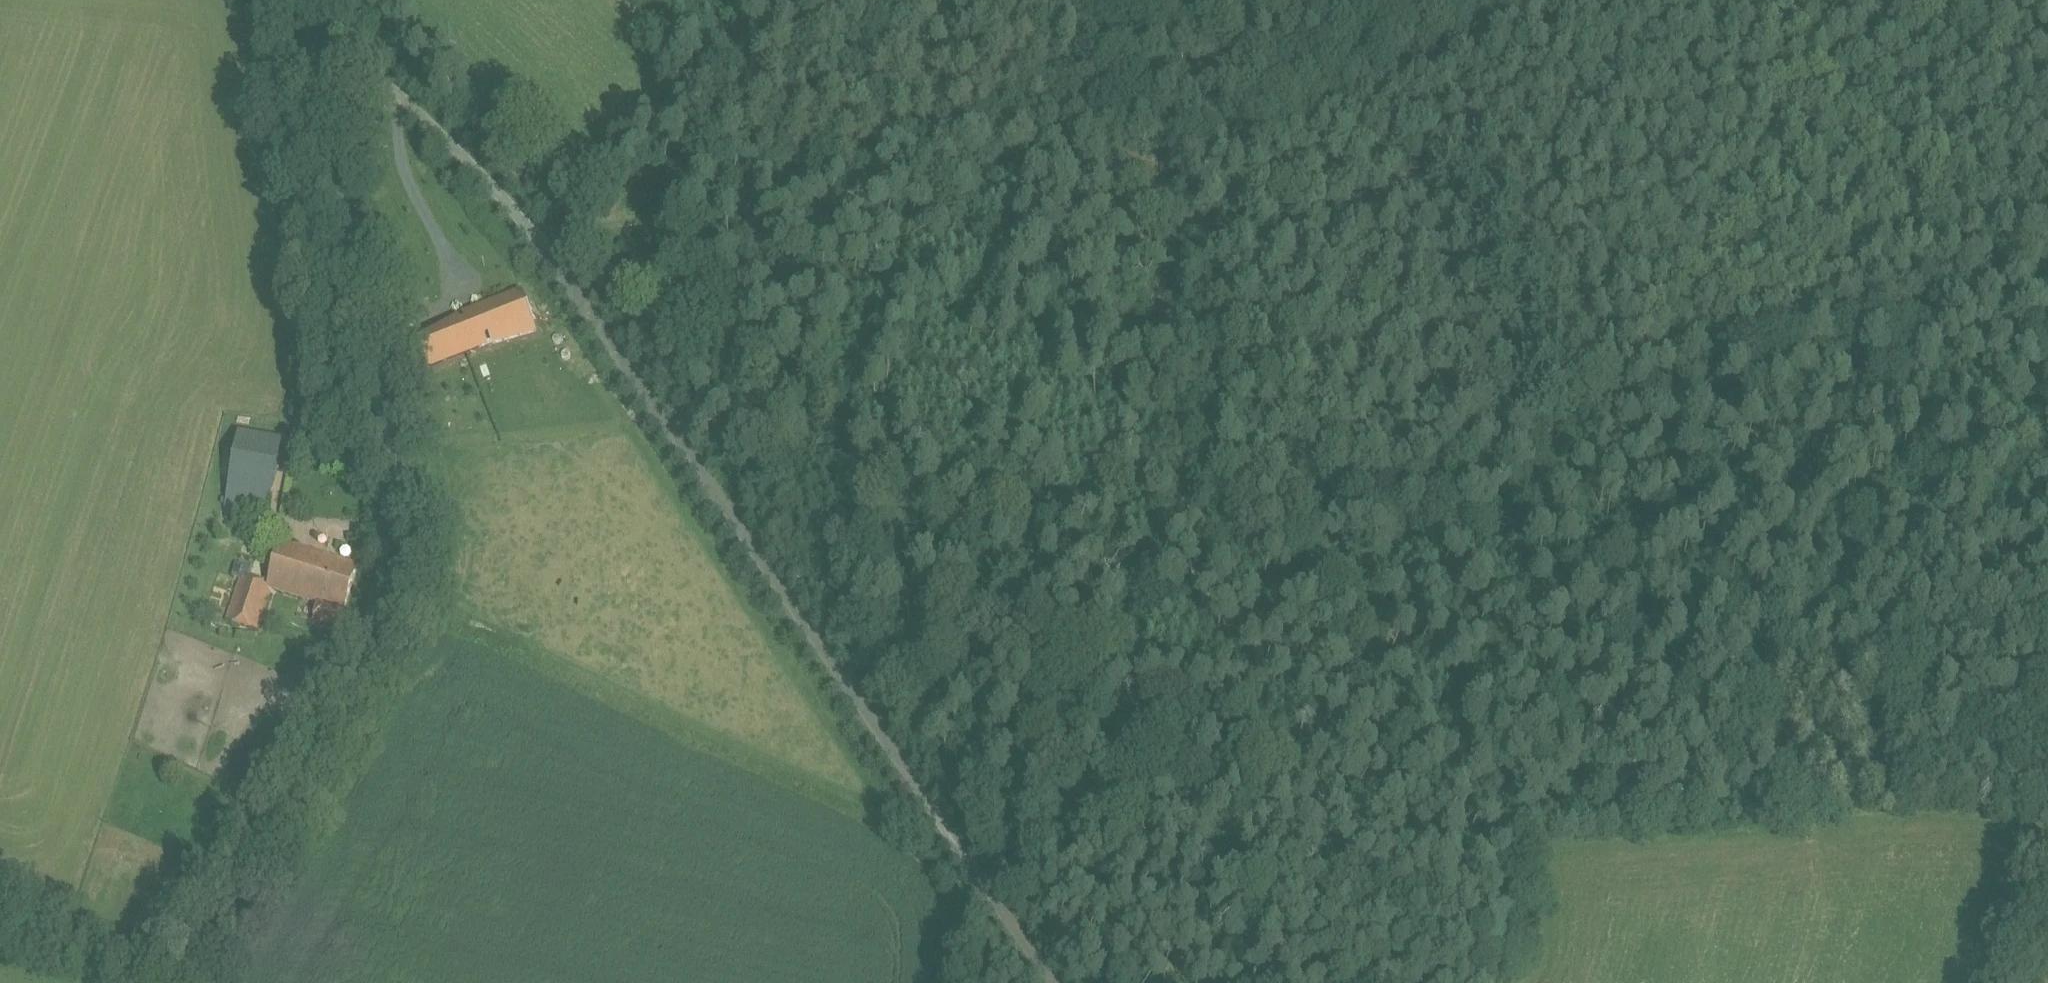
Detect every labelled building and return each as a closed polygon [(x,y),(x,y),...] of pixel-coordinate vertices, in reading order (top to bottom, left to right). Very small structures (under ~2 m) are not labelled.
[(422,342),(431,368),(478,351),(475,342),(535,320),(526,295),(478,312),(479,316),(467,320),(469,325),(422,342)] [(269,513),(279,453),(237,446),(227,506),(269,513)] [(358,566),(282,542),(269,582),(274,588),(320,603),(314,621),(337,628),(343,610),(344,611),(358,566)] [(259,629),(269,594),(267,588),(249,582),(253,570),(237,565),(234,575),(241,577),(228,619),(259,629)]
